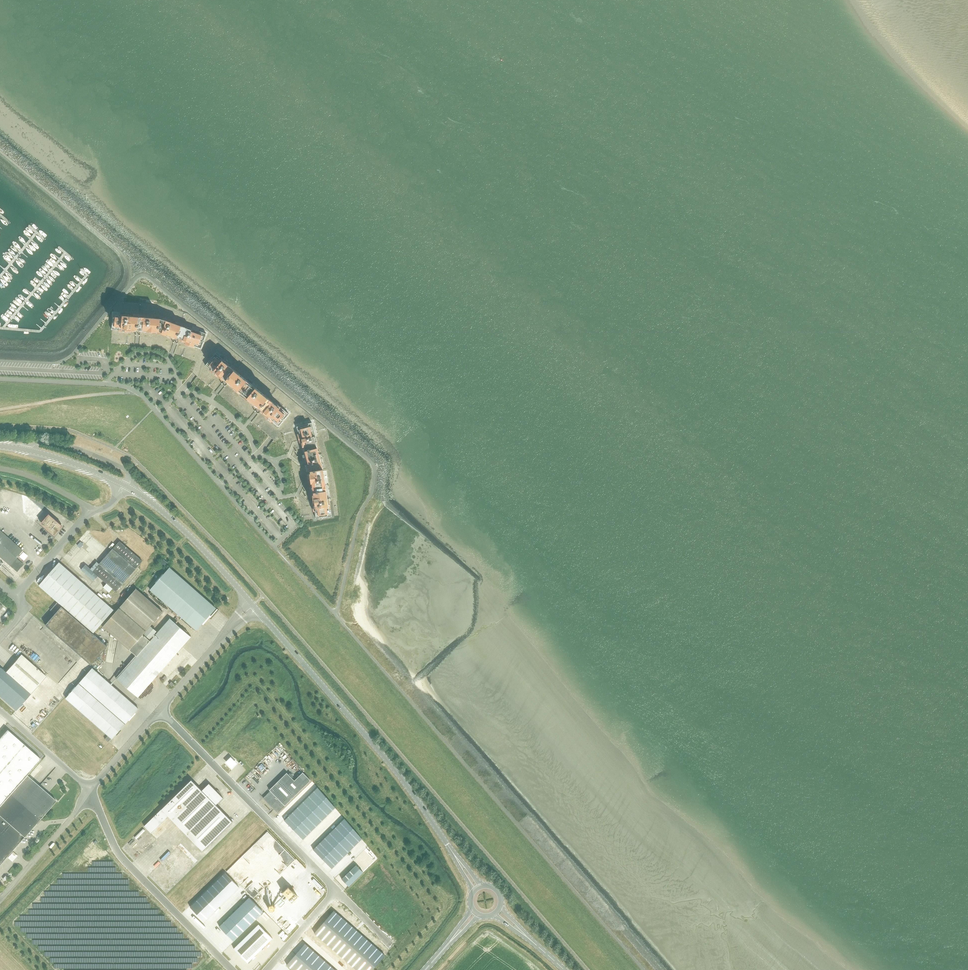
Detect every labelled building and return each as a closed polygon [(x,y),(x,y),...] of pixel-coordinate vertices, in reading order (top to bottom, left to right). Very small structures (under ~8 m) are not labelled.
[(113,306),(110,342),(163,346),(291,453),(304,521),(343,515),(328,431),(180,308),(119,302),(113,306)] [(41,523),(55,535),(62,526),(49,514),(41,523)] [(9,565),(17,572),(23,564),(16,558),(22,550),(0,531),(0,557),(9,565)] [(85,564),(80,569),(93,581),(98,576),(107,583),(103,587),(109,592),(112,588),(116,591),(142,561),(119,541),(93,571),(85,564)] [(93,633),(114,610),(59,562),(39,585),(93,633)] [(196,630),(216,608),(170,568),(150,590),(196,630)] [(136,589),(103,626),(129,650),(137,656),(117,679),(138,697),(191,637),(170,618),(150,641),(143,635),(144,634),(150,639),(157,632),(150,626),(163,612),(136,589)] [(54,614),(61,606),(57,602),(50,610),(54,614)] [(91,665),(107,646),(61,606),(45,625),(91,665)] [(17,710),(31,694),(46,676),(21,655),(5,672),(0,672),(0,695),(17,710)] [(112,738),(138,709),(92,668),(66,698),(108,735),(105,739),(108,742),(111,738),(112,738)] [(27,775),(40,759),(7,730),(0,738),(0,864),(56,801),(27,775)] [(230,755),(225,760),(232,767),(237,762),(230,755)] [(270,790),(263,798),(278,813),(302,788),(295,781),(287,773),(270,790)] [(216,805),(223,798),(209,783),(202,790),(191,780),(154,816),(161,823),(168,816),(185,833),(202,851),(221,833),(232,822),(216,805)] [(317,787),(311,794),(320,803),(326,797),(317,787)] [(311,794),(306,799),(315,808),(320,803),(311,794)] [(326,797),(320,803),(329,812),(335,807),(326,797)] [(306,799),(301,804),(310,813),(315,808),(306,799)] [(320,803),(315,808),(324,817),(329,812),(320,803)] [(301,804),(295,809),(300,814),(305,818),(310,813),(301,804)] [(315,808),(310,813),(319,822),(324,817),(315,808)] [(295,809),(284,820),(289,825),(300,814),(295,809)] [(310,813),(305,818),(309,823),(314,828),(319,822),(310,813)] [(300,814),(289,825),(293,830),(305,818),(300,814)] [(305,818),(293,830),(298,834),(309,823),(305,818)] [(338,825),(347,834),(353,828),(344,818),(338,825)] [(309,823),(298,834),(303,839),(314,828),(309,823)] [(342,839),(347,834),(338,825),(332,830),(342,839)] [(347,834),(356,844),(361,838),(353,828),(347,834)] [(342,839),(332,830),(327,835),(336,845),(342,839)] [(351,849),(356,844),(347,834),(342,839),(351,849)] [(327,835),(322,841),(328,847),(331,850),(336,845),(327,835)] [(336,845),(346,854),(351,849),(342,839),(336,845)] [(322,841),(313,849),(319,856),(328,847),(322,841)] [(331,850),(334,853),(340,859),(346,854),(336,845),(331,850)] [(86,847),(80,853),(82,855),(88,849),(86,847)] [(319,856),(325,862),(334,853),(331,850),(328,847),(319,856)] [(334,853),(325,862),(331,868),(340,859),(334,853)] [(356,865),(341,879),(348,886),(363,872),(356,865)] [(225,872),(220,877),(234,892),(239,887),(225,872)] [(220,877),(215,882),(229,897),(234,892),(220,877)] [(314,878),(312,880),(320,889),(322,887),(314,878)] [(215,882),(210,887),(224,901),(229,897),(215,882)] [(210,887),(205,892),(212,899),(219,906),(224,901),(210,887)] [(288,887),(282,892),(292,902),(298,896),(288,887)] [(205,892),(190,906),(197,914),(204,906),(212,899),(205,892)] [(249,897),(243,902),(258,916),(263,911),(249,897)] [(212,899),(204,906),(211,914),(219,906),(212,899)] [(243,902),(238,906),(253,921),(258,916),(243,902)] [(204,906),(197,914),(204,921),(211,914),(204,906)] [(238,906),(233,911),(241,919),(248,926),(253,921),(238,906)] [(334,910),(329,916),(339,925),(344,919),(334,910)] [(233,911),(219,926),(226,933),(241,919),(233,911)] [(329,916),(324,922),(334,931),(339,925),(329,916)] [(241,919),(226,933),(233,940),(248,926),(241,919)] [(339,925),(334,931),(339,935),(349,924),(344,919),(339,925)] [(324,922),(319,927),(329,936),(334,931),(324,922)] [(258,924),(233,948),(247,963),(272,938),(258,924)] [(349,924),(339,935),(344,940),(354,928),(349,924)] [(319,927),(314,933),(324,942),(329,936),(319,927)] [(354,928),(344,940),(349,944),(359,933),(354,928)] [(329,936),(324,942),(329,946),(339,935),(334,931),(329,936)] [(359,933),(349,944),(354,948),(364,937),(359,933)] [(339,935),(329,946),(335,951),(344,940),(339,935)] [(364,937),(354,948),(360,953),(369,942),(364,937)] [(344,940),(335,951),(340,955),(349,944),(344,940)] [(369,942),(360,953),(365,957),(374,946),(369,942)] [(305,943),(300,949),(312,959),(316,953),(305,943)] [(349,944),(340,955),(345,960),(354,948),(349,944)] [(374,946),(365,957),(370,962),(380,951),(374,946)] [(354,948),(345,960),(350,964),(360,953),(354,948)] [(300,949),(296,954),(307,964),(312,959),(300,949)] [(380,951),(370,962),(375,966),(385,955),(380,951)] [(312,959),(307,964),(313,969),(322,958),(316,953),(312,959)] [(360,953),(350,964),(355,968),(365,957),(360,953)] [(296,954),(291,959),(302,969),(307,964),(296,954)] [(355,968),(357,969),(363,969),(370,962),(365,957),(355,968)] [(313,969),(314,969),(322,969),(328,963),(322,958),(313,969)] [(286,965),(292,969),(302,969),(291,959),(286,965)] [(363,969),(372,969),(375,966),(370,962),(363,969)]
